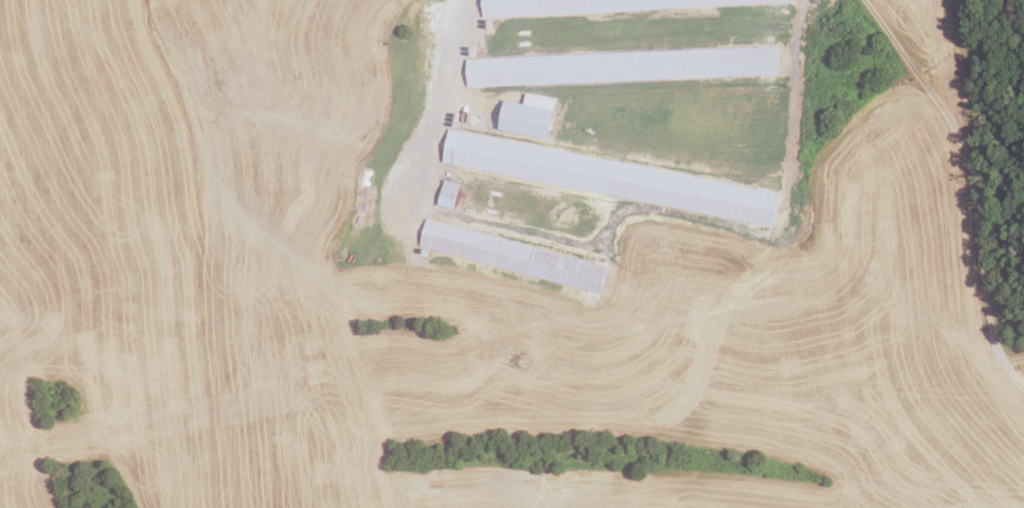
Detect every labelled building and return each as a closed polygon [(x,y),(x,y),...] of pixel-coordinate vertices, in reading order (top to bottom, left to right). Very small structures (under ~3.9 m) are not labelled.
[(483,18),(482,0),(794,0),(794,1),(483,18)] [(468,87),(467,60),(777,46),(778,73),(468,87)] [(554,99),(547,139),(497,129),(502,100),(523,104),(524,94),(554,99)] [(773,226),(443,163),(449,130),(779,193),(773,226)] [(453,209),(437,205),(443,180),(459,184),(453,209)] [(599,293),(419,246),(426,219),(606,267),(599,293)]
